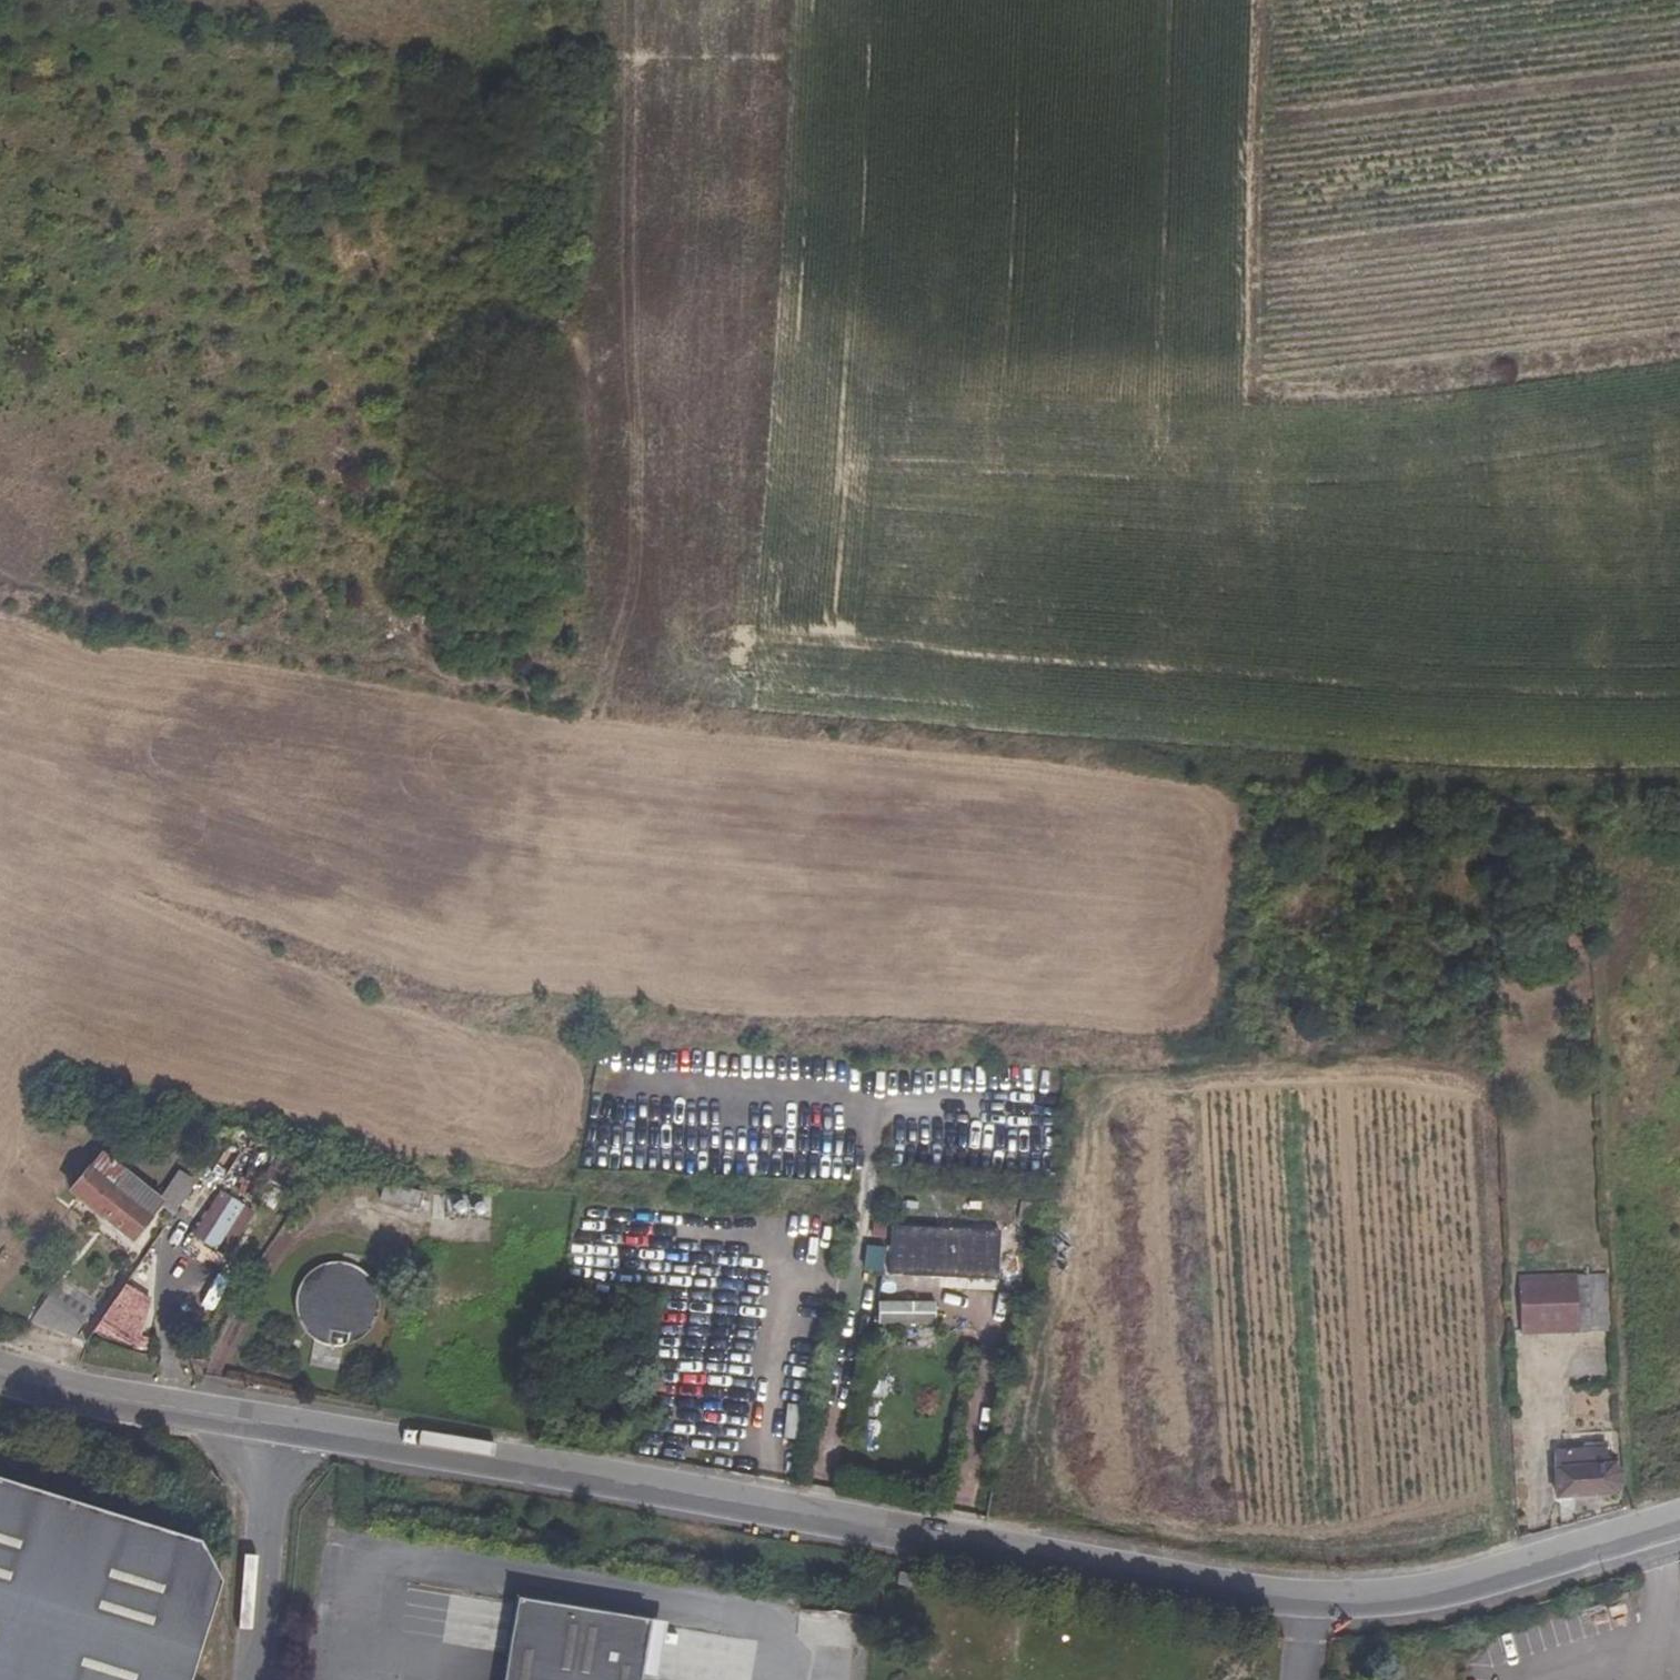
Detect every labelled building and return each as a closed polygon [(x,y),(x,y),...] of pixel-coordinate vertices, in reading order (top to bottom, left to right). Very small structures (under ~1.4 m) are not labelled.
[(80,1200),(109,1163),(97,1152),(67,1187),(80,1200)] [(127,1238),(156,1202),(109,1163),(80,1200),(127,1238)] [(175,1173),(156,1202),(172,1213),(191,1184),(175,1173)] [(380,1186),(377,1201),(414,1211),(418,1196),(380,1186)] [(220,1258),(248,1217),(216,1195),(189,1236),(220,1258)] [(940,1267),(941,1226),(883,1224),(882,1265),(940,1267)] [(970,1227),(945,1226),(943,1269),(968,1270),(970,1227)] [(878,1270),(883,1247),(866,1243),(861,1266),(878,1270)] [(297,1284),(296,1286),(295,1289),(294,1291),(293,1294),(292,1297),(291,1300),(291,1303),(291,1306),(291,1309),(291,1312),(292,1315),(293,1317),(294,1320),(295,1323),(296,1325),(298,1328),(299,1330),(301,1333),(303,1335),(305,1337),(307,1339),(310,1340),(312,1342),(315,1343),(317,1345),(320,1346),(323,1346),(326,1347),(329,1347),(332,1348),(334,1348),(337,1347),(340,1347),(343,1346),(346,1346),(349,1345),(351,1343),(354,1342),(356,1340),(359,1339),(361,1337),(363,1335),(365,1333),(367,1330),(369,1328),(370,1325),(371,1323),(372,1320),(373,1317),(374,1314),(374,1312),(375,1309),(375,1306),(375,1303),(374,1300),(374,1297),(373,1294),(372,1291),(371,1289),(370,1286),(368,1284),(367,1281),(365,1279),(363,1277),(361,1275),(359,1273),(356,1271),(354,1270),(351,1268),(349,1267),(346,1266),(343,1265),(340,1265),(337,1264),(334,1264),(332,1264),(329,1264),(326,1265),(323,1265),(320,1266),(317,1267),(315,1268),(312,1270),(310,1271),(307,1273),(305,1275),(303,1277),(301,1279),(299,1281),(297,1284)] [(1561,1266),(1563,1319),(1576,1318),(1573,1265),(1561,1266)] [(1515,1267),(1519,1320),(1563,1319),(1561,1266),(1515,1267)] [(133,1348),(152,1296),(112,1282),(93,1334),(133,1348)] [(91,1310),(56,1285),(31,1323),(70,1337),(91,1310)] [(1609,1463),(1605,1461),(1603,1447),(1552,1450),(1554,1494),(1609,1491),(1614,1485),(1616,1477),(1614,1469),(1609,1463)] [(219,1585),(198,1545),(0,1483),(0,1679),(189,1679),(219,1585)] [(648,1622),(514,1600),(501,1679),(638,1679),(648,1622)]
